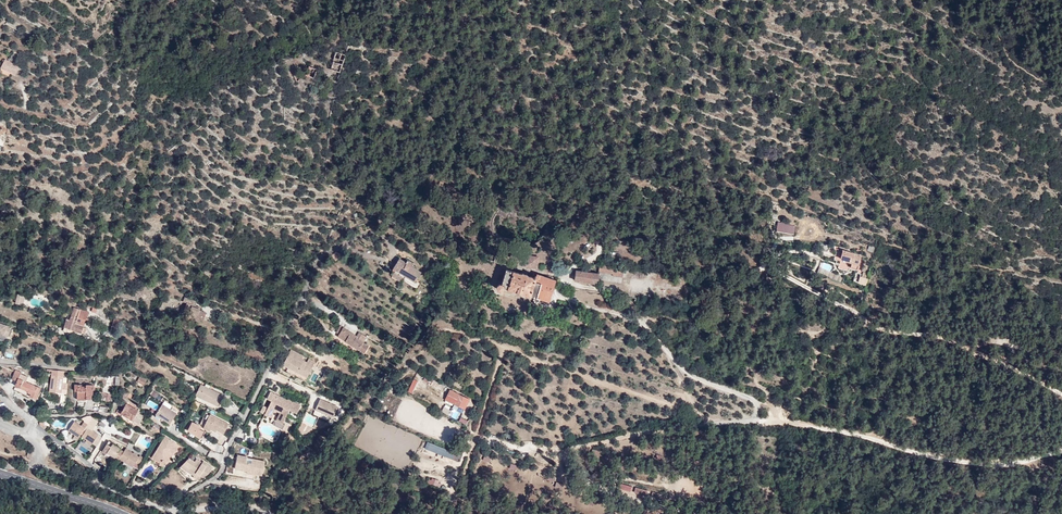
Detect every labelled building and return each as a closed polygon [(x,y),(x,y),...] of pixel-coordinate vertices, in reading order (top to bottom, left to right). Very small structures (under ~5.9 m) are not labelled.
[(331,69),(340,72),(346,55),(342,53),(340,59),(335,57),(331,69)] [(2,67),(15,74),(19,66),(14,64),(9,61),(6,60),(2,67)] [(317,70),(310,67),(306,75),(314,78),(317,70)] [(297,82),(301,79),(302,79),(297,73),(295,70),(295,69),(291,71),(293,75),(297,82)] [(776,232),(794,235),(796,225),(778,222),(776,232)] [(851,263),(859,265),(862,256),(843,251),(841,258),(851,261),(851,263)] [(527,256),(527,266),(538,267),(539,257),(527,256)] [(410,279),(416,269),(412,266),(413,264),(408,261),(407,263),(402,260),(399,265),(396,264),(393,268),(396,270),(392,275),(402,282),(406,276),(410,279)] [(831,277),(832,272),(828,271),(830,265),(824,263),(822,267),(819,266),(817,273),(831,277)] [(614,274),(615,268),(600,266),(599,272),(614,274)] [(624,269),(615,268),(614,274),(613,276),(623,277),(624,269)] [(421,272),(416,269),(410,279),(415,282),(421,272)] [(556,280),(536,274),(536,276),(535,276),(535,278),(527,276),(527,275),(523,273),(523,274),(506,269),(501,283),(500,283),(497,285),(497,287),(498,290),(500,291),(503,289),(504,288),(533,297),(533,298),(534,300),(537,301),(539,300),(541,300),(542,300),(549,302),(556,280)] [(599,274),(577,271),(575,280),(598,284),(599,274)] [(858,283),(866,287),(869,280),(860,276),(858,283)] [(195,307),(196,306),(197,302),(185,297),(183,301),(187,302),(183,314),(196,319),(197,318),(201,319),(204,320),(206,313),(200,310),(200,309),(195,307)] [(729,304),(713,302),(711,313),(727,315),(729,304)] [(100,306),(89,303),(88,307),(93,308),(92,311),(96,313),(98,307),(100,308),(100,306)] [(89,312),(74,307),(70,320),(67,319),(64,327),(82,333),(85,334),(86,329),(84,327),(89,312)] [(120,320),(115,318),(112,329),(117,330),(120,320)] [(8,336),(11,327),(5,324),(0,322),(0,333),(8,336)] [(366,337),(359,332),(357,335),(340,325),(336,332),(339,334),(338,336),(345,340),(344,341),(358,349),(364,352),(367,346),(362,342),(366,337)] [(288,355),(312,368),(315,362),(308,359),(307,363),(301,360),(303,356),(290,350),(288,355)] [(283,365),(307,377),(309,373),(311,374),(312,372),(310,371),(312,368),(288,355),(283,365)] [(21,372),(16,370),(12,379),(17,381),(15,386),(29,391),(28,392),(31,393),(30,396),(37,399),(42,388),(26,382),(28,377),(21,374),(21,372)] [(63,383),(64,377),(53,375),(51,391),(67,393),(68,384),(63,383)] [(137,381),(144,385),(147,380),(141,377),(137,381)] [(408,391),(413,394),(419,381),(414,379),(408,391)] [(94,385),(86,385),(86,386),(82,386),(82,385),(75,384),(75,391),(78,391),(77,399),(86,400),(86,398),(92,399),(92,391),(94,391),(94,385)] [(223,395),(201,385),(196,395),(217,405),(223,395)] [(470,399),(450,390),(445,402),(465,411),(470,399)] [(111,398),(115,399),(116,395),(105,392),(100,406),(108,407),(111,398)] [(273,396),(274,394),(270,392),(266,398),(271,401),(264,414),(269,417),(273,408),(281,412),(277,420),(282,423),(288,409),(296,413),(299,405),(292,402),(291,405),(273,396)] [(286,400),(274,394),(273,396),(291,405),(292,402),(287,399),(286,400)] [(333,421),(338,406),(319,399),(314,415),(333,421)] [(138,410),(124,402),(121,405),(125,407),(122,412),(119,410),(117,413),(121,415),(122,414),(140,424),(145,416),(144,416),(141,414),(143,411),(139,409),(138,410)] [(156,414),(163,419),(170,423),(176,414),(162,404),(156,414)] [(449,415),(451,410),(444,407),(442,413),(449,415)] [(273,408),(269,417),(270,417),(274,410),(279,412),(276,420),(277,420),(281,412),(273,408)] [(214,428),(216,430),(224,433),(228,424),(210,415),(203,428),(210,431),(211,429),(212,427),(214,428)] [(81,433),(86,426),(88,423),(84,421),(81,425),(75,421),(69,429),(72,431),(75,434),(78,431),(81,433)] [(159,432),(162,428),(155,423),(152,427),(159,432)] [(92,442),(97,446),(101,440),(96,437),(98,434),(88,427),(82,436),(87,439),(92,442)] [(164,460),(165,462),(172,459),(170,455),(172,453),(173,455),(180,452),(183,447),(165,436),(156,451),(159,453),(157,456),(162,460),(164,460)] [(136,462),(140,466),(145,458),(140,455),(139,457),(126,449),(124,452),(120,450),(121,449),(121,448),(109,441),(108,442),(102,451),(107,454),(107,453),(115,458),(114,459),(117,462),(120,458),(133,467),(136,462)] [(462,454),(427,441),(424,448),(459,462),(462,454)] [(160,462),(165,462),(164,460),(162,460),(157,456),(159,453),(156,451),(152,457),(160,462)] [(239,469),(235,469),(233,475),(253,479),(254,474),(256,475),(256,474),(262,475),(264,461),(252,459),(251,463),(246,462),(247,457),(238,455),(236,461),(240,462),(239,469)] [(212,467),(203,460),(202,462),(196,458),(193,461),(189,458),(184,465),(189,469),(185,475),(194,482),(198,481),(196,479),(200,477),(201,475),(204,476),(209,471),(212,467)] [(431,480),(428,478),(426,484),(440,489),(442,484),(439,483),(439,481),(432,478),(431,480)] [(634,493),(645,496),(647,489),(636,486),(634,493)] [(652,498),(663,501),(665,494),(654,491),(652,498)]
